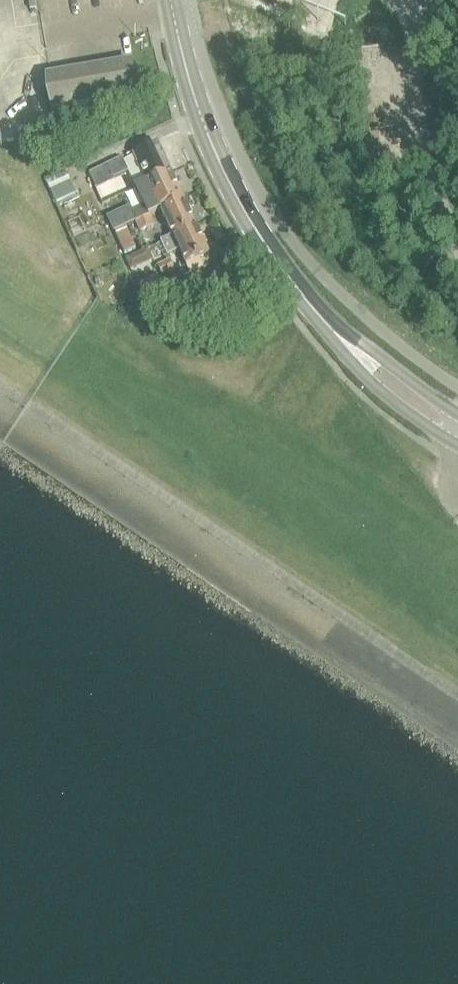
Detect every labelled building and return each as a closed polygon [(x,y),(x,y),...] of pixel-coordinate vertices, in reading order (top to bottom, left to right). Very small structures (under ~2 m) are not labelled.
[(134,95),(128,64),(52,77),(49,77),(55,109),(57,108),(134,95)] [(133,154),(146,182),(169,171),(156,143),(133,154)] [(121,157),(88,173),(95,186),(127,170),(122,159),(121,157)] [(169,171),(146,182),(135,187),(143,205),(131,211),(135,220),(148,214),(159,209),(182,198),(169,171)] [(66,172),(46,181),(51,191),(71,182),(66,172)] [(71,182),(51,191),(56,201),(76,192),(71,182)] [(195,226),(182,198),(159,209),(172,237),(195,226)] [(153,224),(148,214),(135,220),(140,230),(153,224)] [(172,237),(161,242),(167,256),(179,250),(185,264),(199,258),(208,253),(195,226),(172,237)] [(125,227),(114,232),(124,253),(135,249),(135,248),(125,227)] [(199,258),(185,264),(190,274),(203,268),(203,267),(199,258)] [(174,270),(170,260),(157,266),(162,276),(174,270)] [(157,275),(137,285),(138,287),(139,289),(142,297),(154,291),(163,287),(157,275)] [(131,306),(118,312),(126,317),(142,309),(134,291),(126,295),(131,306)]
